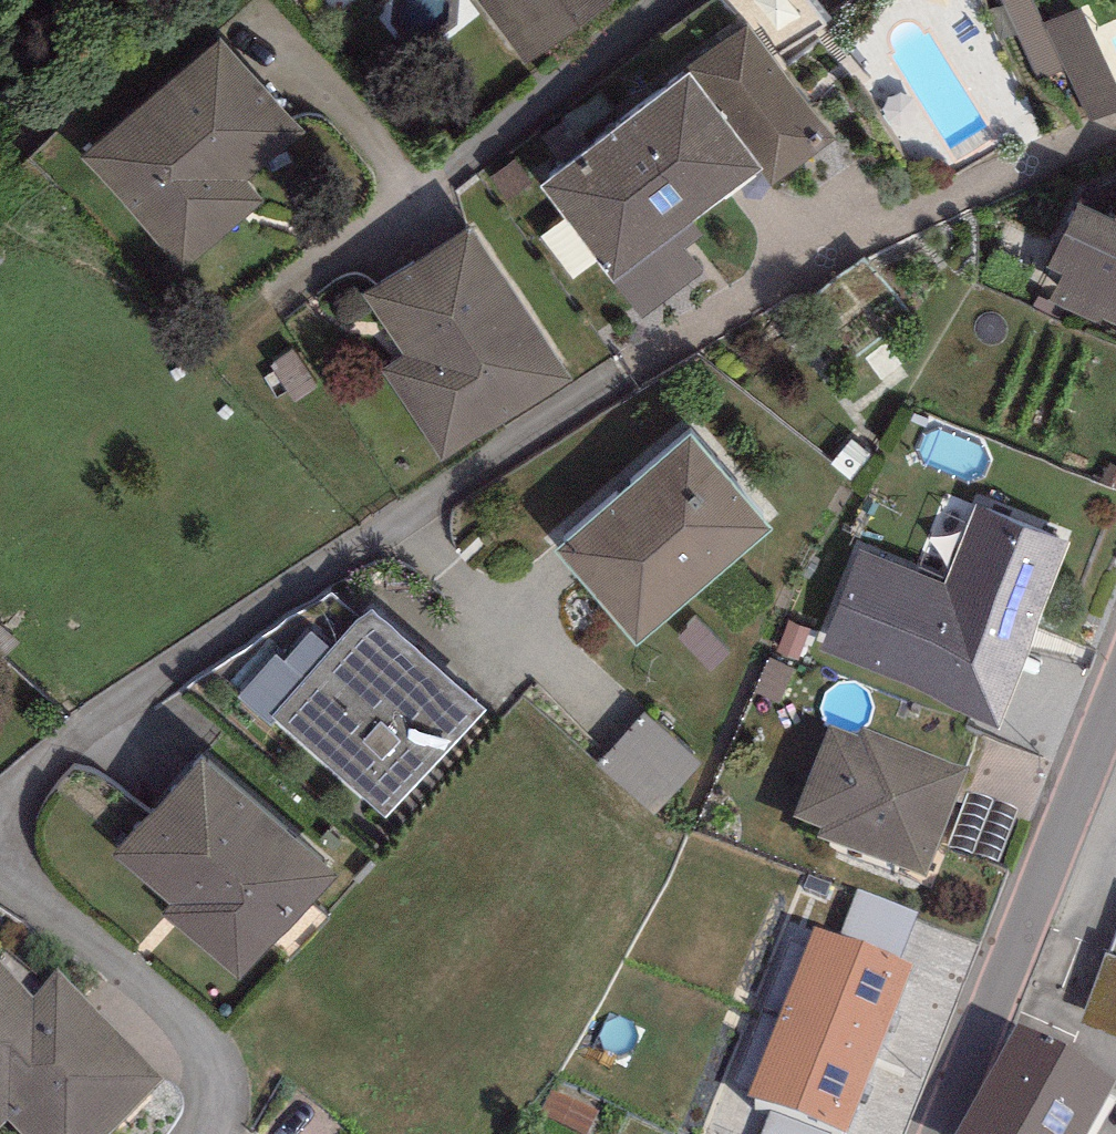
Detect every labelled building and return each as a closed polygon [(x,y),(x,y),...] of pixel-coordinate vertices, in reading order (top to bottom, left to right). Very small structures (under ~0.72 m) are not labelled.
[(529,66),(616,0),(478,0),(529,66)] [(1018,36),(1038,81),(1067,69),(1089,123),(1115,112),(1115,87),(1079,7),(1045,22),(1036,0),(1001,0),(1018,36)] [(690,74),(540,186),(615,283),(694,223),(764,171),(774,185),(834,140),(747,23),(686,68),(690,74)] [(303,133),(220,38),(83,156),(183,272),(264,202),(247,182),(303,133)] [(1113,218),(1079,202),(1047,269),(1061,275),(1048,302),(1099,326),(1102,319),(1115,325),(1115,211),(1113,218)] [(703,236),(694,223),(615,283),(641,318),(703,270),(686,248),(703,236)] [(470,225),(362,296),(402,356),(381,370),(444,464),(572,379),(470,225)] [(693,436),(556,551),(637,647),(774,531),(693,436)] [(1071,544),(977,506),(945,585),(859,550),(818,652),(998,724),(1071,544)] [(385,820),(486,711),(372,608),(332,650),(272,718),(277,721),(385,820)] [(271,728),(277,721),(272,718),(332,650),(310,631),(284,661),(276,655),(237,698),(271,728)] [(705,749),(648,698),(598,753),(655,804),(705,749)] [(969,768),(864,728),(860,737),(827,725),(793,815),(821,826),(817,835),(928,877),(969,768)] [(326,864),(201,756),(113,858),(171,908),(165,915),(242,982),(335,874),(325,865),(326,864)] [(1017,809),(968,791),(949,845),(998,863),(1017,809)] [(858,889),(840,936),(900,958),(917,911),(858,889)] [(840,936),(812,926),(781,1010),(879,1047),(911,963),(900,958),(840,936)] [(1104,953),(1079,1023),(1115,1036),(1115,957),(1104,953)] [(58,971),(32,996),(0,963),(0,1128),(8,1120),(22,1133),(107,1133),(164,1080),(58,971)] [(847,1133),(879,1047),(781,1010),(748,1096),(771,1105),(833,1128),(847,1133)] [(1016,1023),(953,1133),(1086,1133),(1115,1081),(1115,1080),(1016,1023)] [(556,1083),(541,1112),(585,1133),(587,1133),(601,1105),(556,1083)] [(833,1128),(771,1105),(760,1133),(831,1133),(833,1128)]
